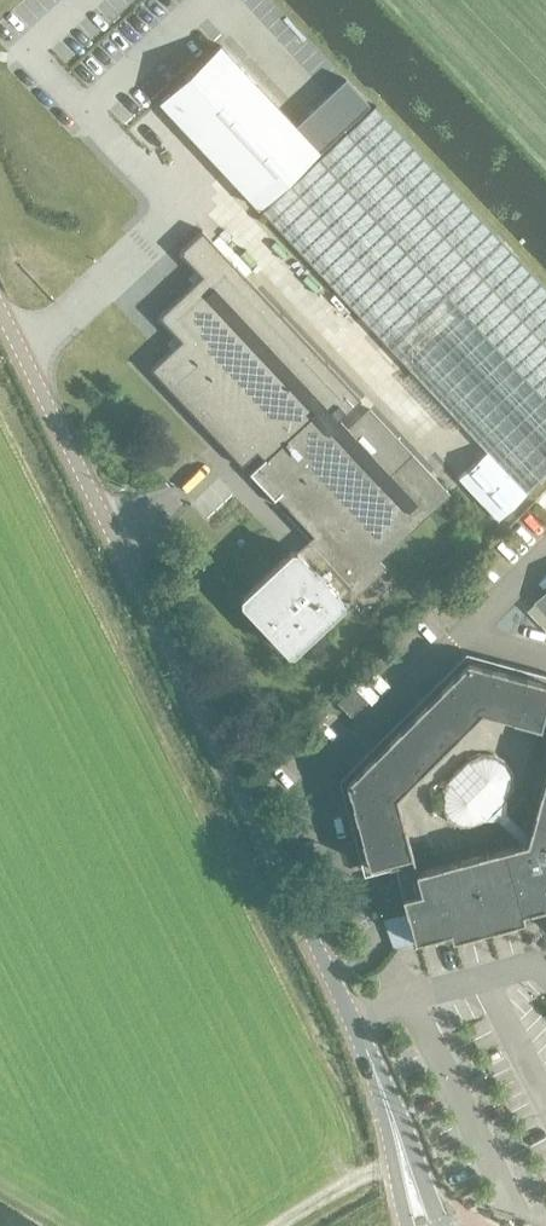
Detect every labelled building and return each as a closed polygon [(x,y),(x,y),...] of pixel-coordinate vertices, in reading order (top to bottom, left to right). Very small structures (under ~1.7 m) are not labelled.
[(220,44),(160,100),(259,207),(370,103),(346,78),(329,93),(305,115),(299,122),(296,124),(221,44),(220,44)] [(263,211),(486,450),(526,493),(545,474),(545,287),(377,105),(263,211)] [(181,339),(151,367),(243,464),(262,446),(269,454),(250,472),(275,498),(281,493),(320,534),(313,541),(301,553),(297,549),(297,550),(293,550),(292,549),(243,595),(243,596),(243,600),(289,650),(290,649),(294,649),(294,650),(343,604),(343,603),(343,599),(344,599),(343,598),(348,598),(384,565),(376,556),(446,490),(370,407),(349,427),(340,418),(361,398),(202,229),(180,250),(202,274),(159,315),(181,339)] [(486,450),(458,476),(498,519),(526,493),(486,450)] [(535,600),(545,612),(545,589),(535,600)] [(466,657),(345,780),(367,862),(390,856),(393,866),(412,939),(448,929),(450,937),(521,918),(519,910),(543,904),(545,907),(545,758),(534,804),(523,793),(506,810),(506,798),(513,785),(513,772),(506,760),(494,752),(481,752),(468,759),(447,780),(440,791),(440,806),(447,818),(459,825),(474,825),(486,818),(498,818),(522,842),(415,870),(395,793),(480,707),(545,724),(545,704),(544,703),(545,696),(545,679),(466,657)] [(383,691),(392,683),(372,662),(363,670),(383,691)] [(351,681),(371,702),(379,694),(359,673),(351,681)] [(351,715),(367,698),(353,684),(337,701),(351,715)]
